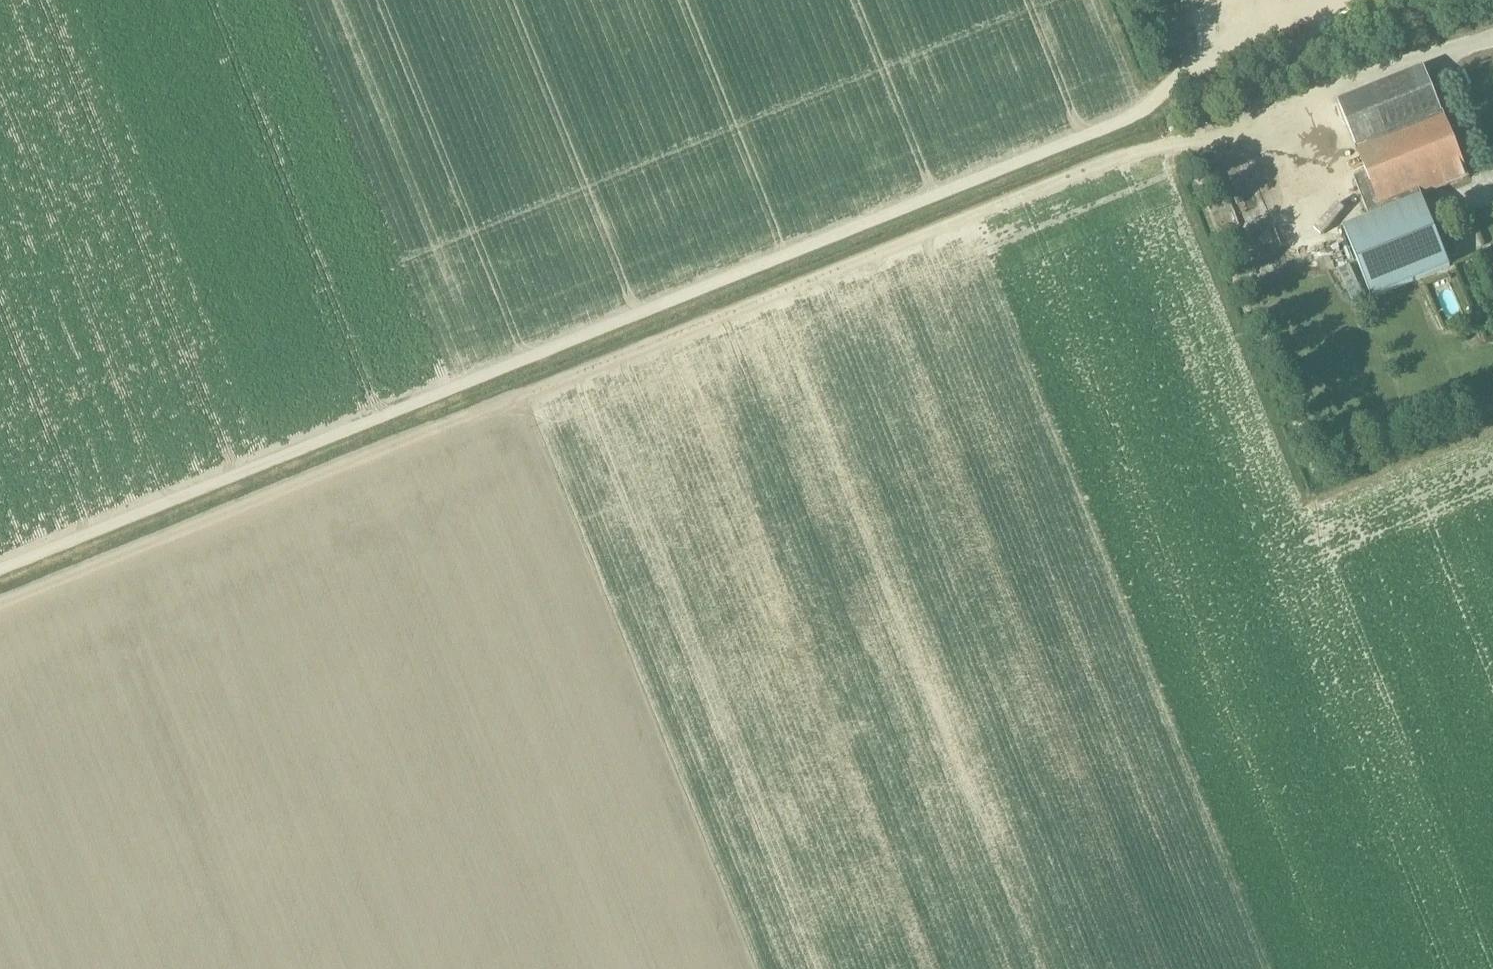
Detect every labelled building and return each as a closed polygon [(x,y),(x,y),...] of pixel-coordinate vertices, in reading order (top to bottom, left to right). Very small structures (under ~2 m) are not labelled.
[(1397,47),(1407,43),(1404,37),(1395,41),(1397,47)] [(1466,177),(1443,117),(1423,67),(1337,101),(1357,151),(1381,211),(1342,228),(1370,297),(1449,266),(1420,195),(1466,177)]
